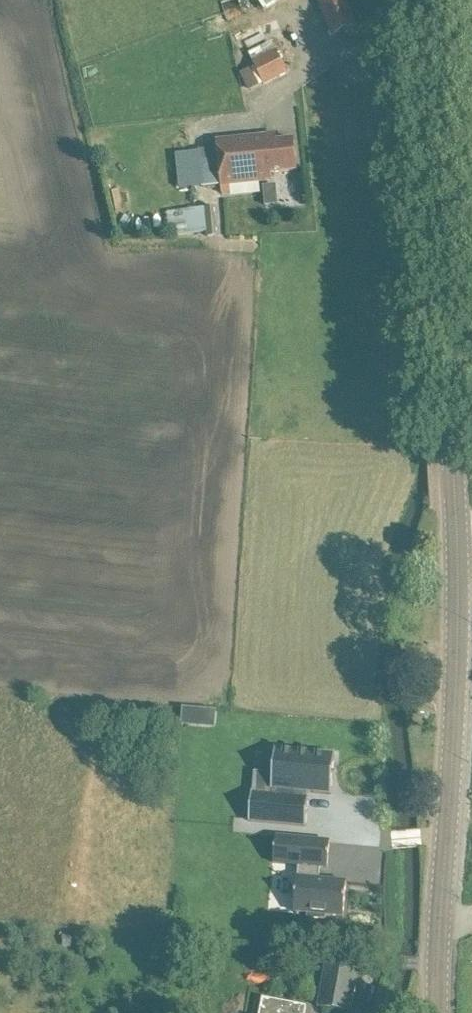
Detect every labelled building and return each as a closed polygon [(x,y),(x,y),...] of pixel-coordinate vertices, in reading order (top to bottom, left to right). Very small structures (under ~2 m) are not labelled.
[(280,0),(258,0),(264,10),(280,0)] [(345,0),(318,0),(333,36),(357,26),(345,0)] [(287,72),(277,51),(253,62),(264,84),(287,72)] [(272,180),(271,173),(297,170),(294,140),(277,142),(276,135),(217,141),(221,185),(272,180)] [(179,226),(168,228),(168,235),(180,234),(207,231),(207,237),(217,236),(214,206),(178,210),(179,226)] [(185,708),(183,725),(200,727),(201,709),(185,708)] [(331,795),(335,755),(275,749),(271,789),(273,789),(273,795),(251,793),(249,821),(306,827),(308,799),(307,799),(307,793),(331,795)] [(327,868),(330,842),(276,837),(273,863),(298,865),(294,912),(307,913),(307,917),(325,919),(325,915),(343,917),(346,882),(318,880),(320,867),(327,868)] [(62,934),(61,946),(71,947),(72,935),(62,934)] [(351,1012),(359,971),(325,964),(318,1006),(351,1012)] [(307,1006),(263,998),(260,1012),(306,1012),(307,1006)]
